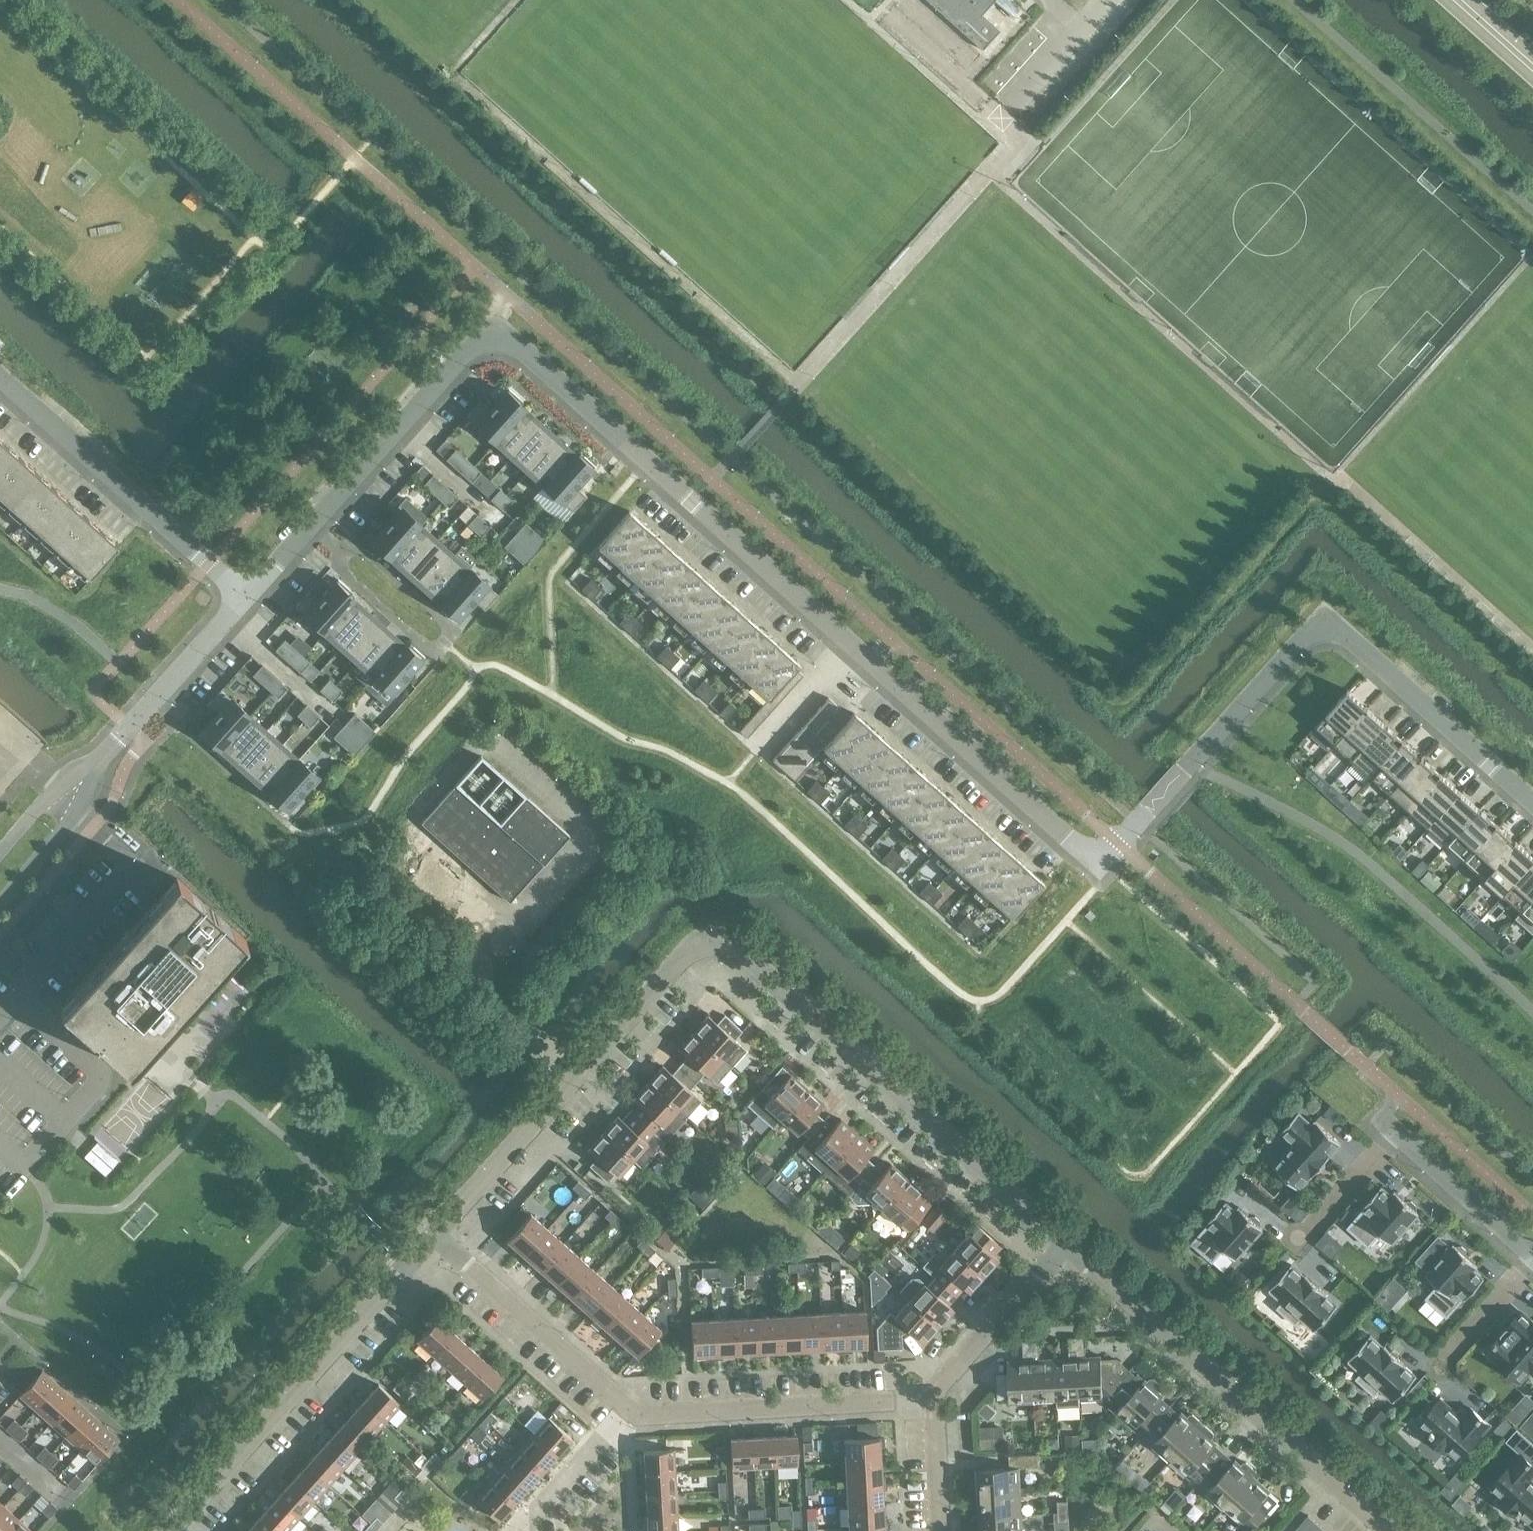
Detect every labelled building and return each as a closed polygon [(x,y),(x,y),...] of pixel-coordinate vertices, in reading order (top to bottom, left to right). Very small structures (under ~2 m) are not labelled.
[(982,49),(1000,30),(982,14),(994,0),(927,0),(982,49)] [(495,441),(525,408),(520,404),(523,401),(509,389),(490,409),(480,400),(466,415),(495,441)] [(511,456),(541,423),(525,408),(495,441),(511,456)] [(527,470),(557,437),(541,423),(511,456),(527,470)] [(544,484),(573,452),(557,437),(527,470),(544,484)] [(0,449),(0,481),(21,458),(5,443),(0,449)] [(455,448),(446,459),(464,475),(474,465),(455,448)] [(578,456),(573,452),(544,484),(573,511),(586,496),(576,486),(595,466),(581,453),(578,456)] [(0,481),(0,497),(8,504),(37,472),(21,458),(0,481)] [(480,471),(474,465),(464,475),(471,481),(480,471)] [(37,472),(8,504),(25,519),(53,487),(37,472)] [(453,492),(433,473),(423,484),(444,503),(453,492)] [(53,487),(25,519),(40,533),(69,501),(53,487)] [(497,504),(506,494),(499,488),(490,498),(497,504)] [(460,498),(453,492),(444,503),(450,509),(460,498)] [(513,500),(506,494),(497,504),(503,510),(513,500)] [(69,501),(40,533),(57,547),(85,515),(69,501)] [(391,558),(421,525),(398,505),(385,520),(388,523),(370,544),(384,556),(386,553),(391,558)] [(628,510),(597,545),(616,563),(648,528),(628,510)] [(474,529),(483,519),(477,513),(468,524),(474,529)] [(85,515),(57,547),(73,562),(101,530),(85,515)] [(481,535),(490,525),(483,519),(474,529),(481,535)] [(525,522),(514,533),(536,552),(546,540),(525,522)] [(407,572),(437,539),(421,525),(391,558),(407,572)] [(635,579),(667,544),(648,528),(616,563),(635,579)] [(119,545),(101,530),(73,562),(90,577),(119,545)] [(536,552),(514,533),(504,545),(525,564),(536,552)] [(423,586),(453,553),(437,539),(407,572),(423,586)] [(654,596),(685,561),(667,544),(635,579),(654,596)] [(439,601),(469,568),(453,553),(423,586),(439,601)] [(673,613),(704,578),(685,561),(654,596),(673,613)] [(488,606),(498,594),(469,568),(439,601),(444,605),(441,608),(455,621),(474,600),(484,609),(488,606)] [(588,594),(597,584),(591,578),(581,589),(588,594)] [(691,630),(723,595),(704,578),(673,613),(691,630)] [(325,632),(354,599),(349,595),(352,592),(338,579),(319,600),(309,590),(296,606),(325,632)] [(604,590),(597,584),(588,594),(595,601),(604,590)] [(710,647),(742,611),(723,595),(691,630),(710,647)] [(341,646),(370,613),(354,599),(325,632),(341,646)] [(625,628),(635,617),(628,611),(619,622),(625,628)] [(729,663),(760,628),(742,611),(710,647),(729,663)] [(357,661),(386,628),(370,613),(341,646),(357,661)] [(642,624),(635,617),(625,628),(632,634),(642,624)] [(373,675),(402,642),(386,628),(357,661),(373,675)] [(748,680),(779,645),(760,628),(729,663),(748,680)] [(294,666),(303,655),(284,639),(275,649),(294,666)] [(405,677),(424,656),(410,643),(407,646),(402,642),(373,675),(395,695),(409,680),(405,677)] [(663,662),(672,651),(666,645),(656,656),(663,662)] [(799,663),(779,645),(748,680),(767,698),(739,730),(747,736),(803,674),(795,667),(799,663)] [(670,668),(679,657),(672,651),(663,662),(670,668)] [(310,661),(303,655),(294,666),(300,672),(310,661)] [(280,681),(262,664),(252,674),(271,691),(280,681)] [(326,695),(335,684),(329,678),(319,689),(326,695)] [(700,695),(710,685),(703,679),(694,690),(700,695)] [(278,697),(287,687),(280,681),(271,691),(278,697)] [(342,690),(335,684),(326,695),(333,701),(342,690)] [(707,702),(717,691),(710,685),(700,695),(707,702)] [(250,715),(221,689),(207,704),(218,713),(199,734),(213,747),(216,744),(220,748),(250,715)] [(1349,690),(1310,733),(1329,750),(1337,741),(1367,706),(1349,690)] [(842,765),(874,730),(854,712),(850,716),(828,697),(772,759),(794,779),(822,747),(842,765)] [(726,718),(736,708),(729,702),(719,712),(726,718)] [(303,720),(313,709),(306,704),(297,714),(303,720)] [(1367,706),(1336,743),(1354,759),(1386,723),(1367,706)] [(310,726),(319,716),(313,709),(303,720),(310,726)] [(354,712),(344,724),(365,743),(375,731),(354,712)] [(236,762),(266,729),(250,715),(220,748),(236,762)] [(1386,723),(1354,759),(1373,777),(1374,775),(1405,740),(1386,723)] [(365,743),(344,724),(333,736),(354,755),(365,743)] [(252,777),(282,744),(266,729),(236,762),(252,777)] [(861,781),(892,746),(874,730),(842,765),(861,781)] [(1374,775),(1392,793),(1423,757),(1405,740),(1374,775)] [(268,791),(298,758),(282,744),(252,777),(268,791)] [(879,798),(911,763),(892,746),(861,781),(879,798)] [(509,900),(568,834),(480,755),(420,822),(509,900)] [(1423,757),(1392,793),(1411,809),(1442,774),(1423,757)] [(307,793),(320,778),(298,758),(268,791),(273,795),(271,798),(285,811),(303,790),(307,793)] [(898,815),(930,780),(911,763),(879,798),(898,815)] [(1332,785),(1313,769),(1305,777),(1324,794),(1332,785)] [(1442,774),(1411,809),(1429,826),(1461,790),(1442,774)] [(813,797),(823,786),(816,780),(806,791),(813,797)] [(917,832),(949,797),(930,780),(898,815),(917,832)] [(1333,785),(1325,794),(1343,810),(1351,801),(1333,785)] [(820,803),(830,792),(823,786),(813,797),(820,803)] [(1461,790),(1429,826),(1447,842),(1480,807),(1479,807),(1461,790)] [(936,849),(967,814),(949,797),(917,832),(936,849)] [(1351,802),(1343,811),(1361,827),(1369,818),(1351,802)] [(1480,807),(1447,842),(1467,860),(1498,824),(1480,807)] [(850,830),(860,819),(853,813),(844,824),(850,830)] [(954,865),(986,830),(967,814),(936,849),(954,865)] [(867,826),(860,819),(850,830),(857,836),(867,826)] [(1498,824),(1467,860),(1485,877),(1517,841),(1498,824)] [(973,882),(1005,847),(986,830),(954,865),(973,882)] [(1504,893),(1532,861),(1532,855),(1517,841),(1485,877),(1504,893)] [(1409,851),(1400,844),(1392,854),(1400,861),(1409,851)] [(888,864),(897,853),(891,847),(881,858),(888,864)] [(992,899),(1024,864),(1005,847),(973,882),(992,899)] [(904,859),(897,853),(888,864),(895,870),(904,859)] [(1430,866),(1423,860),(1412,872),(1419,879),(1430,866)] [(1504,893),(1522,910),(1532,898),(1532,861),(1504,893)] [(1012,917),(1044,882),(1024,864),(992,899),(1012,917)] [(1421,879),(1435,891),(1442,883),(1439,880),(1441,878),(1434,872),(1432,874),(1429,871),(1421,879)] [(246,939),(176,877),(59,1007),(123,1065),(152,1033),(157,1037),(246,939)] [(925,898),(935,887),(928,881),(919,892),(925,898)] [(942,893),(935,887),(925,898),(932,904),(942,893)] [(1522,910),(1516,917),(1532,933),(1532,898),(1522,910)] [(1469,907),(1461,915),(1474,928),(1482,920),(1469,907)] [(1089,909),(1083,915),(1089,920),(1094,914),(1089,909)] [(963,931),(973,920),(966,915),(956,925),(963,931)] [(979,927),(973,920),(963,931),(970,938),(979,927)] [(1482,920),(1475,928),(1494,944),(1501,936),(1482,920)] [(1524,951),(1512,940),(1501,952),(1513,963),(1524,951)] [(706,1016),(690,1033),(730,1068),(745,1051),(732,1039),(740,1031),(722,1015),(714,1023),(706,1016)] [(730,1068),(690,1033),(676,1049),(684,1057),(677,1066),(694,1082),(702,1073),(716,1085),(730,1068)] [(700,1101),(687,1090),(694,1082),(677,1066),(669,1074),(660,1066),(646,1083),(685,1118),(700,1101)] [(746,1104),(772,1127),(781,1116),(805,1089),(788,1074),(780,1083),(772,1075),(746,1104)] [(685,1118),(646,1083),(631,1099),(640,1107),(632,1116),(663,1143),(685,1118)] [(821,1104),(805,1089),(781,1116),(797,1130),(800,1128),(809,1136),(823,1120),(814,1112),(821,1104)] [(1330,1106),(1321,1116),(1330,1124),(1339,1114),(1330,1106)] [(1281,1130),(1295,1143),(1274,1166),(1299,1188),(1311,1175),(1312,1176),(1329,1156),(1328,1155),(1340,1142),(1315,1120),(1312,1123),(1298,1111),(1281,1130)] [(663,1143),(632,1116),(625,1124),(616,1116),(601,1133),(631,1159),(640,1168),(663,1143)] [(736,1118),(722,1120),(723,1133),(737,1132),(736,1118)] [(831,1127),(823,1120),(809,1136),(797,1149),(822,1171),(855,1134),(838,1119),(831,1127)] [(631,1159),(601,1133),(586,1150),(595,1158),(587,1166),(605,1182),(613,1174),(616,1176),(631,1159)] [(872,1149),(855,1134),(822,1171),(847,1194),(873,1165),(864,1157),(872,1149)] [(99,1138),(83,1155),(104,1175),(120,1158),(99,1138)] [(761,1164),(754,1172),(765,1182),(772,1173),(761,1164)] [(881,1172),(873,1165),(847,1194),(856,1201),(876,1201),(881,1206),(905,1179),(889,1164),(881,1172)] [(714,1192),(692,1172),(684,1181),(694,1190),(684,1201),(697,1212),(714,1192)] [(774,1176),(767,1184),(774,1190),(779,1185),(779,1180),(774,1176)] [(922,1193),(905,1179),(881,1206),(907,1228),(924,1210),(914,1202),(922,1193)] [(578,1193),(584,1186),(577,1180),(572,1187),(578,1193)] [(1364,1208),(1347,1227),(1368,1245),(1380,1233),(1392,1243),(1419,1212),(1416,1210),(1416,1204),(1411,1200),(1405,1200),(1394,1190),(1391,1194),(1381,1185),(1362,1207),(1364,1208)] [(584,1199),(591,1192),(584,1186),(578,1193),(584,1199)] [(1282,1205),(1299,1216),(1306,1205),(1289,1195),(1282,1205)] [(1212,1261),(1224,1248),(1236,1258),(1263,1228),(1261,1225),(1260,1220),(1255,1215),(1249,1215),(1238,1206),(1235,1209),(1225,1201),(1206,1222),(1208,1223),(1191,1242),(1212,1261)] [(931,1229),(946,1212),(937,1204),(922,1221),(931,1229)] [(610,1221),(616,1215),(610,1209),(604,1216),(610,1221)] [(519,1259),(545,1229),(528,1214),(505,1241),(516,1250),(513,1254),(519,1259)] [(617,1227),(622,1220),(616,1215),(610,1221),(617,1227)] [(825,1222),(817,1232),(836,1249),(845,1239),(825,1222)] [(981,1277),(996,1260),(987,1252),(995,1243),(975,1224),(952,1250),(981,1277)] [(1326,1228),(1315,1241),(1332,1256),(1343,1243),(1326,1228)] [(545,1229),(519,1259),(524,1264),(528,1260),(538,1270),(561,1244),(545,1229)] [(642,1250),(648,1243),(642,1238),(636,1244),(642,1250)] [(649,1256),(655,1249),(648,1243),(642,1250),(649,1256)] [(1426,1274),(1437,1284),(1426,1297),(1447,1316),(1463,1297),(1465,1299),(1484,1278),(1474,1269),(1478,1265),(1467,1255),(1466,1249),(1462,1245),(1456,1245),(1453,1243),(1426,1274)] [(561,1244),(538,1270),(548,1279),(545,1283),(551,1288),(577,1258),(561,1244)] [(860,1252),(851,1244),(843,1253),(852,1260),(860,1252)] [(920,1266),(932,1277),(950,1293),(958,1285),(967,1293),(981,1277),(952,1250),(946,1256),(933,1252),(920,1266)] [(577,1258),(551,1288),(556,1293),(560,1289),(570,1298),(593,1272),(577,1258)] [(839,1259),(830,1260),(831,1269),(839,1268),(839,1259)] [(883,1274),(889,1267),(883,1261),(877,1268),(883,1274)] [(787,1262),(787,1263),(788,1271),(796,1271),(796,1262),(787,1262)] [(796,1262),(796,1271),(805,1271),(804,1262),(796,1262)] [(1296,1323),(1301,1317),(1316,1329),(1338,1305),(1324,1293),(1325,1292),(1306,1274),(1305,1275),(1291,1263),(1269,1288),(1283,1300),(1278,1307),(1296,1323)] [(753,1264),(744,1265),(745,1274),(753,1273),(753,1264)] [(753,1264),(753,1273),(762,1273),(761,1264),(753,1264)] [(709,1267),(710,1275),(718,1275),(718,1266),(709,1267)] [(709,1267),(701,1267),(702,1276),(710,1275),(709,1267)] [(848,1268),(839,1268),(840,1277),(848,1276),(848,1268)] [(867,1277),(869,1278),(871,1308),(877,1300),(878,1301),(886,1293),(885,1292),(891,1286),(874,1270),(867,1277)] [(593,1272),(570,1298),(581,1308),(577,1311),(583,1316),(609,1287),(593,1272)] [(1408,1287),(1394,1274),(1373,1297),(1387,1309),(1408,1287)] [(754,1288),(753,1275),(743,1275),(744,1288),(754,1288)] [(897,1291),(907,1300),(937,1327),(951,1310),(943,1303),(944,1302),(943,1301),(950,1293),(932,1277),(926,1284),(917,1276),(910,1277),(897,1291)] [(676,1286),(675,1278),(667,1278),(668,1287),(676,1286)] [(676,1286),(668,1287),(668,1296),(677,1295),(676,1286)] [(609,1287),(583,1316),(589,1322),(592,1318),(602,1327),(626,1301),(609,1287)] [(662,1311),(670,1302),(664,1296),(656,1305),(662,1311)] [(937,1327),(907,1300),(893,1315),(889,1312),(875,1328),(876,1349),(900,1348),(900,1333),(902,1333),(906,1329),(922,1343),(937,1327)] [(626,1301),(602,1327),(613,1337),(610,1341),(615,1345),(642,1315),(626,1301)] [(1521,1310),(1502,1332),(1486,1350),(1520,1381),(1530,1370),(1532,1373),(1532,1321),(1521,1310)] [(862,1311),(840,1312),(842,1353),(850,1352),(850,1347),(864,1346),(862,1311)] [(840,1312),(818,1313),(820,1349),(834,1348),(835,1353),(842,1353),(840,1312)] [(818,1313),(797,1314),(799,1355),(807,1355),(807,1350),(820,1349),(818,1313)] [(797,1314),(776,1316),(777,1351),(791,1350),(792,1355),(799,1355),(797,1314)] [(642,1315),(615,1345),(621,1351),(624,1347),(635,1356),(658,1330),(642,1315)] [(776,1316),(754,1317),(756,1357),(764,1357),(764,1352),(777,1351),(776,1316)] [(754,1317),(733,1318),(734,1353),(748,1353),(748,1358),(756,1357),(754,1317)] [(733,1318),(711,1319),(713,1360),(721,1359),(721,1354),(734,1353),(733,1318)] [(415,1342),(431,1357),(452,1334),(435,1319),(415,1342)] [(711,1319),(689,1320),(691,1356),(706,1355),(706,1360),(713,1360),(711,1319)] [(452,1334),(431,1357),(447,1371),(468,1348),(452,1334)] [(1375,1394),(1380,1387),(1394,1400),(1416,1375),(1403,1363),(1404,1362),(1385,1345),(1384,1346),(1370,1334),(1348,1359),(1362,1371),(1356,1378),(1375,1394)] [(1077,1336),(1068,1337),(1068,1351),(1077,1351),(1077,1336)] [(1077,1336),(1077,1351),(1085,1350),(1084,1336),(1077,1336)] [(1055,1357),(1040,1358),(1038,1338),(1031,1339),(1034,1403),(1057,1402),(1055,1357)] [(1031,1339),(1022,1340),(1023,1359),(1008,1360),(1010,1397),(1010,1405),(1034,1403),(1031,1339)] [(468,1348),(447,1371),(463,1385),(484,1363),(468,1348)] [(1101,1355),(1078,1356),(1079,1394),(1079,1401),(1102,1399),(1131,1370),(1117,1358),(1101,1359),(1101,1355)] [(1078,1356),(1055,1357),(1057,1402),(1057,1407),(1079,1406),(1079,1401),(1079,1394),(1078,1356)] [(484,1363),(463,1385),(480,1400),(501,1377),(484,1363)] [(19,1394),(34,1408),(57,1382),(42,1369),(19,1394)] [(1143,1381),(1131,1370),(1102,1399),(1117,1412),(1116,1414),(1132,1428),(1133,1427),(1143,1436),(1162,1416),(1153,1407),(1164,1395),(1158,1390),(1161,1387),(1161,1383),(1154,1377),(1150,1377),(1148,1380),(1146,1379),(1143,1381)] [(1410,1397),(1429,1377),(1424,1372),(1405,1393),(1410,1397)] [(399,1393),(404,1387),(398,1381),(392,1388),(399,1393)] [(34,1408),(50,1422),(73,1397),(57,1382),(34,1408)] [(399,1405),(376,1385),(361,1402),(384,1422),(399,1405)] [(399,1393),(405,1399),(411,1393),(404,1387),(399,1393)] [(1532,1403),(1532,1397),(1526,1390),(1506,1413),(1516,1422),(1532,1403)] [(504,1395),(498,1402),(505,1408),(510,1401),(504,1395)] [(50,1422),(66,1436),(88,1411),(73,1397),(50,1422)] [(1462,1418),(1440,1398),(1432,1408),(1428,1404),(1415,1419),(1430,1432),(1426,1435),(1445,1452),(1448,1448),(1459,1458),(1490,1424),(1472,1408),(1462,1418)] [(384,1422),(361,1402),(347,1418),(370,1438),(384,1422)] [(1393,1417),(1381,1406),(1368,1421),(1379,1431),(1393,1417)] [(1519,1424),(1532,1436),(1532,1409),(1519,1424)] [(81,1449),(103,1424),(88,1411),(66,1436),(81,1449)] [(1171,1424),(1162,1416),(1143,1436),(1153,1445),(1152,1446),(1169,1461),(1200,1427),(1204,1423),(1193,1413),(1190,1413),(1188,1416),(1182,1411),(1171,1424)] [(496,1417),(489,1412),(484,1418),(490,1424),(496,1417)] [(433,1432),(439,1426),(426,1415),(421,1421),(433,1432)] [(1502,1437),(1513,1424),(1504,1416),(1493,1429),(1502,1437)] [(370,1438),(347,1418),(333,1434),(356,1454),(370,1438)] [(490,1424),(484,1418),(478,1424),(484,1430),(490,1424)] [(5,1428),(11,1433),(20,1424),(14,1419),(5,1428)] [(547,1419),(532,1435),(555,1456),(569,1439),(547,1419)] [(1204,1423),(1200,1427),(1169,1461),(1169,1462),(1171,1460),(1187,1475),(1197,1484),(1215,1464),(1206,1456),(1218,1443),(1212,1438),(1213,1437),(1213,1431),(1204,1423)] [(11,1433),(19,1441),(27,1431),(20,1424),(11,1433)] [(103,1424),(81,1449),(97,1463),(119,1438),(103,1424)] [(978,1427),(979,1447),(999,1446),(998,1426),(978,1427)] [(1511,1435),(1528,1451),(1532,1446),(1532,1440),(1518,1427),(1511,1435)] [(356,1454),(333,1434),(318,1450),(341,1470),(356,1454)] [(555,1456),(532,1435),(517,1452),(540,1472),(555,1456)] [(795,1435),(773,1436),(774,1466),(797,1465),(795,1435)] [(773,1436),(751,1437),(753,1467),(774,1466),(773,1436)] [(1065,1436),(1066,1448),(1080,1448),(1079,1436),(1065,1436)] [(1098,1436),(1082,1437),(1082,1450),(1098,1449),(1098,1436)] [(751,1437),(729,1439),(731,1468),(753,1467),(751,1437)] [(842,1440),(843,1462),(878,1460),(878,1446),(883,1446),(882,1437),(842,1440)] [(682,1439),(672,1440),(673,1449),(682,1449),(682,1439)] [(811,1441),(803,1442),(803,1450),(811,1450),(811,1441)] [(467,1450),(460,1444),(455,1450),(461,1456),(467,1450)] [(35,1455),(42,1462),(51,1452),(44,1446),(35,1455)] [(724,1455),(724,1446),(715,1446),(716,1455),(724,1455)] [(643,1451),(644,1473),(674,1471),(673,1449),(643,1451)] [(341,1470),(318,1450),(304,1466),(327,1487),(341,1470)] [(461,1456),(455,1450),(449,1457),(455,1462),(461,1456)] [(42,1462),(49,1468),(58,1458),(51,1452),(42,1462)] [(434,1464),(440,1457),(434,1452),(428,1458),(434,1464)] [(540,1472),(517,1452),(503,1468),(526,1488),(540,1472)] [(1015,1466),(982,1468),(974,1469),(976,1492),(1020,1490),(1019,1466),(1040,1465),(1040,1452),(1014,1454),(1015,1466)] [(1530,1478),(1532,1475),(1532,1463),(1521,1452),(1490,1486),(1502,1496),(1498,1500),(1517,1516),(1520,1513),(1532,1524),(1532,1481),(1530,1478)] [(434,1464),(428,1458),(422,1464),(428,1470),(434,1464)] [(1236,1459),(1224,1472),(1215,1464),(1197,1484),(1224,1508),(1254,1475),(1257,1471),(1246,1461),(1243,1462),(1241,1464),(1236,1459)] [(878,1460),(843,1462),(845,1483),(884,1481),(884,1474),(879,1474),(878,1460)] [(327,1487),(304,1466),(290,1482),(313,1503),(327,1487)] [(526,1488),(503,1468),(489,1484),(512,1504),(526,1488)] [(1457,1468),(1440,1487),(1450,1496),(1468,1477),(1457,1468)] [(674,1471),(644,1473),(645,1495),(675,1493),(674,1471)] [(20,1473),(11,1483),(18,1489),(26,1479),(20,1473)] [(82,1480),(75,1473),(66,1483),(74,1490),(82,1480)] [(1254,1475),(1224,1508),(1250,1530),(1252,1530),(1269,1512),(1269,1511),(1278,1501),(1269,1493),(1271,1491),(1254,1475)] [(813,1476),(804,1476),(805,1486),(813,1485),(813,1476)] [(26,1479),(18,1489),(25,1495),(33,1485),(26,1479)] [(726,1490),(726,1481),(717,1482),(718,1491),(726,1490)] [(884,1481),(845,1483),(846,1505),(881,1503),(880,1489),(885,1489),(884,1481)] [(313,1503),(290,1482),(275,1498),(298,1519),(313,1503)] [(405,1496),(411,1489),(404,1484),(399,1490),(405,1496)] [(512,1504),(489,1484),(474,1500),(497,1521),(512,1504)] [(389,1499),(395,1492),(388,1485),(381,1492),(389,1499)] [(813,1485),(805,1486),(805,1494),(814,1493),(813,1485)] [(1186,1493),(1177,1485),(1163,1501),(1173,1509),(1186,1493)] [(405,1496),(399,1490),(393,1496),(400,1502),(405,1496)] [(726,1490),(718,1491),(718,1498),(727,1498),(726,1490)] [(1020,1490),(976,1492),(977,1515),(1022,1513),(1020,1490)] [(1472,1503),(1460,1492),(1452,1501),(1464,1512),(1472,1503)] [(675,1493),(645,1495),(646,1516),(676,1515),(675,1493)] [(275,1498),(261,1514),(280,1530),(288,1530),(298,1519),(275,1498)] [(1057,1511),(1068,1510),(1068,1500),(1057,1500),(1057,1511)] [(50,1501),(42,1510),(49,1517),(57,1507),(50,1501)] [(728,1511),(727,1502),(715,1503),(715,1512),(728,1511)] [(881,1503),(846,1505),(847,1526),(887,1524),(886,1516),(882,1517),(881,1503)] [(3,1505),(0,1509),(0,1530),(8,1530),(18,1519),(3,1505)] [(756,1517),(755,1508),(747,1509),(748,1518),(756,1517)] [(756,1517),(765,1516),(764,1508),(755,1508),(756,1517)] [(800,1518),(800,1509),(791,1510),(792,1518),(800,1518)] [(1058,1522),(1069,1522),(1068,1510),(1057,1511),(1058,1522)] [(977,1515),(978,1530),(1023,1530),(1022,1513),(977,1515)] [(261,1514),(247,1530),(280,1530),(261,1514)] [(1295,1528),(1298,1530),(1326,1530),(1308,1514),(1295,1528)] [(646,1516),(647,1530),(677,1530),(676,1515),(646,1516)] [(377,1528),(382,1521),(376,1516),(370,1522),(377,1528)] [(800,1518),(792,1518),(792,1527),(801,1526),(800,1518)] [(18,1519),(8,1530),(32,1530),(18,1519)] [(816,1519),(807,1520),(807,1529),(816,1528),(816,1519)] [(370,1522),(365,1529),(367,1530),(374,1530),(377,1528),(370,1522)] [(757,1530),(766,1530),(765,1522),(756,1523),(757,1530)]
